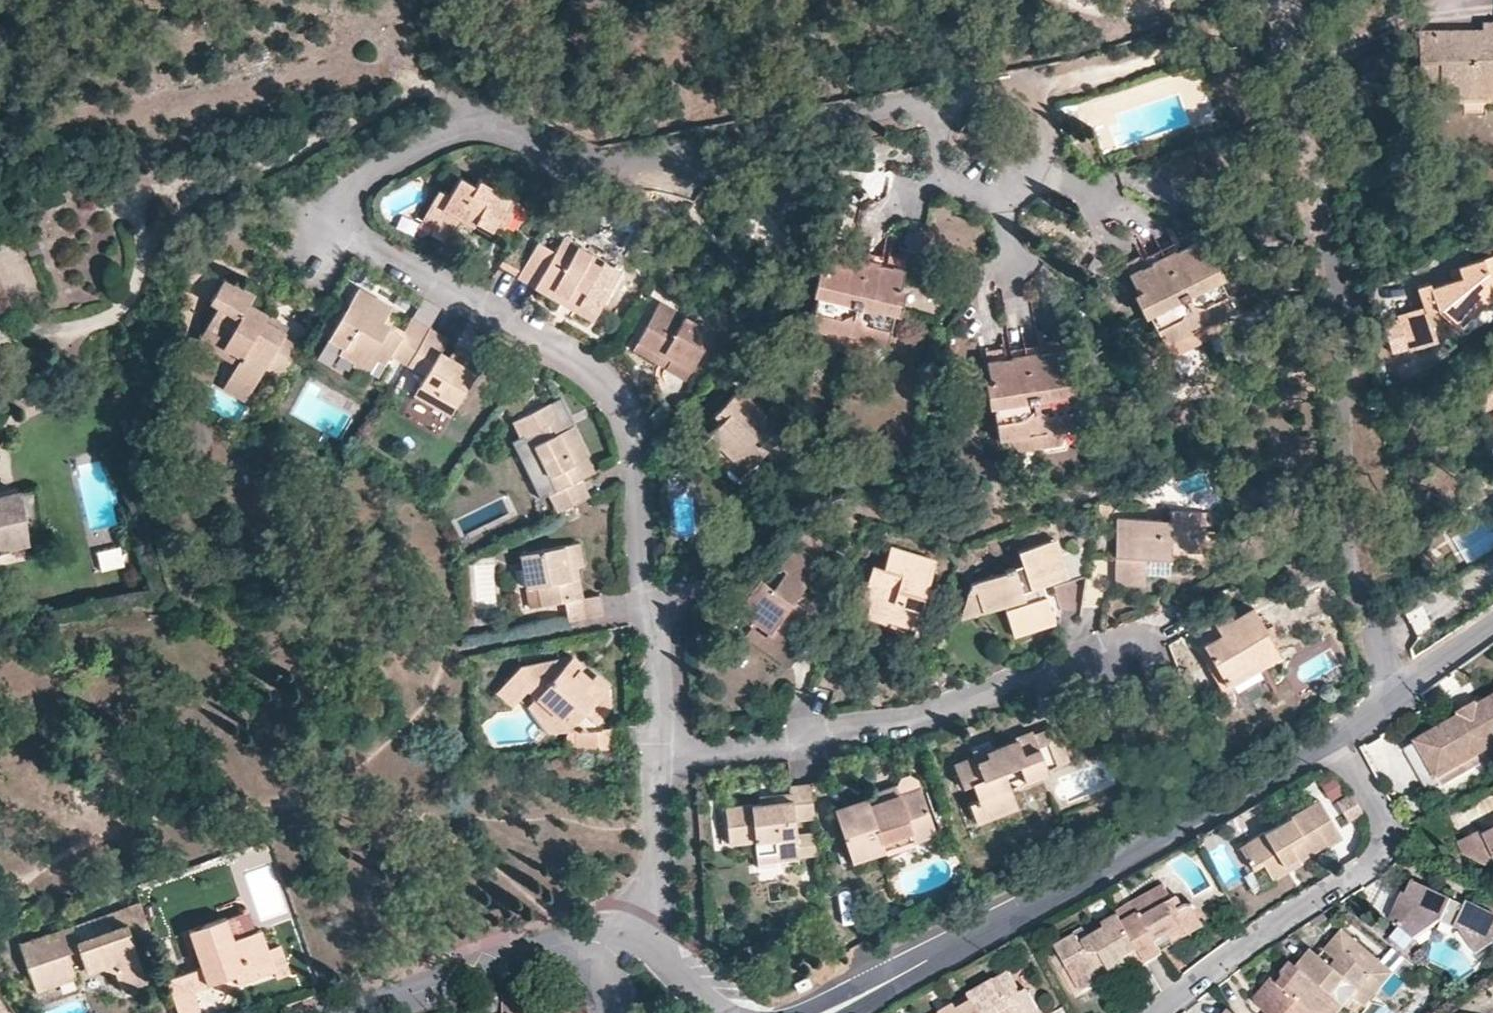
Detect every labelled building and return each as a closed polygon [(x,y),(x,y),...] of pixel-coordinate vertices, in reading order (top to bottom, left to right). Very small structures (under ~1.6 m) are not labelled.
[(1482,30),(1492,30),(1492,21),(1482,21),(1482,30)] [(1482,30),(1420,30),(1420,60),(1442,60),(1442,78),(1442,85),(1492,85),(1492,30),(1482,30)] [(1420,77),(1442,78),(1442,60),(1420,60),(1420,77)] [(1492,95),(1492,85),(1442,85),(1442,96),(1492,95)] [(499,221),(515,195),(482,177),(478,183),(462,175),(453,190),(443,184),(428,209),(455,225),(461,214),(465,209),(477,216),(475,221),(483,225),(493,231),(499,221)] [(522,198),(515,195),(499,221),(506,225),(522,198)] [(451,232),(455,225),(428,209),(423,215),(451,232)] [(461,214),(475,221),(477,216),(465,209),(461,214)] [(502,261),(520,272),(536,244),(538,239),(521,230),(502,261)] [(1235,311),(1220,280),(1196,230),(1186,235),(1172,241),(1160,247),(1148,253),(1132,261),(1126,264),(1149,313),(1165,345),(1171,341),(1178,338),(1187,343),(1202,335),(1218,328),(1218,321),(1226,316),(1235,311)] [(594,314),(622,266),(565,234),(556,249),(538,239),(536,244),(520,272),(567,299),(594,314)] [(898,314),(911,261),(911,260),(910,259),(909,259),(909,258),(898,256),(887,253),(873,250),(859,247),(846,244),(835,241),(822,296),(815,328),(823,331),(832,333),(833,340),(851,344),(869,349),(872,344),(873,344),(874,343),(875,343),(882,345),(890,347),(898,314)] [(1452,281),(1428,289),(1426,284),(1416,288),(1421,306),(1395,316),(1400,334),(1406,350),(1435,341),(1426,314),(1434,311),(1455,328),(1482,300),(1492,297),(1492,256),(1457,268),(1460,278),(1452,281)] [(1450,271),(1452,281),(1460,278),(1457,268),(1450,271)] [(270,361),(288,372),(306,340),(287,330),(288,326),(277,320),(268,315),(270,309),(254,300),(260,290),(229,273),(215,297),(221,301),(210,322),(233,334),(231,339),(246,349),(241,358),(231,376),(254,390),(270,361)] [(392,350),(411,361),(431,327),(411,315),(408,320),(402,332),(384,322),(391,311),(393,307),(393,306),(393,305),(392,304),(361,287),(332,334),(347,343),(342,351),(356,359),(354,362),(372,373),(381,358),(386,361),(392,350)] [(673,353),(668,360),(679,367),(690,373),(716,328),(664,296),(641,334),(673,353)] [(398,314),(391,311),(384,322),(402,332),(408,320),(398,314)] [(203,336),(241,358),(246,349),(231,339),(233,334),(210,322),(203,336)] [(431,327),(411,361),(428,371),(428,372),(429,372),(429,373),(428,374),(419,391),(455,412),(478,372),(467,365),(453,357),(443,351),(451,338),(431,327)] [(636,341),(668,360),(673,353),(641,334),(636,341)] [(1077,397),(1068,342),(1056,344),(1044,346),(1030,348),(1015,351),(999,354),(992,355),(1000,409),(1005,442),(1014,441),(1021,440),(1027,447),(1044,444),(1061,441),(1065,432),(1074,431),(1082,429),(1077,397)] [(459,348),(453,357),(467,365),(472,355),(465,351),(459,348)] [(194,376),(217,387),(228,362),(224,360),(221,366),(203,358),(194,376)] [(251,395),(254,390),(231,376),(228,382),(251,395)] [(740,453),(750,462),(768,444),(779,456),(796,440),(743,388),(717,412),(724,420),(717,426),(704,439),(720,455),(729,464),(740,453)] [(451,420),(455,412),(419,391),(415,398),(451,420)] [(1474,400),(1481,417),(1492,411),(1492,412),(1492,391),(1474,400)] [(554,491),(564,511),(596,495),(586,477),(600,469),(586,442),(577,425),(568,429),(555,403),(518,421),(527,438),(534,435),(554,473),(565,468),(573,482),(554,491)] [(711,419),(717,426),(724,420),(717,412),(711,419)] [(527,438),(554,491),(573,482),(565,468),(554,473),(534,435),(527,438)] [(709,466),(720,455),(704,439),(693,449),(702,458),(709,466)] [(28,541),(13,440),(0,443),(0,548),(28,541)] [(738,474),(750,462),(740,453),(729,464),(738,474)] [(1178,545),(1202,546),(1202,527),(1210,527),(1211,504),(1178,502),(1177,513),(1131,511),(1129,551),(1122,551),(1121,578),(1150,580),(1150,568),(1151,552),(1177,554),(1178,545)] [(1123,511),(1122,551),(1129,551),(1131,511),(1123,511)] [(1202,527),(1202,546),(1210,546),(1210,527),(1202,527)] [(1093,574),(1096,547),(1091,542),(1065,551),(1058,536),(1021,548),(1025,562),(1008,567),(1008,570),(979,579),(989,609),(1008,603),(1019,634),(1059,621),(1055,608),(1052,597),(1060,593),(1060,592),(1060,591),(1060,590),(1058,584),(1093,574)] [(100,570),(123,563),(117,541),(93,548),(100,570)] [(568,600),(572,620),(607,614),(603,594),(585,597),(578,598),(573,567),(581,566),(586,565),(582,542),(526,552),(530,585),(542,584),(545,603),(568,600)] [(788,638),(794,630),(810,609),(797,599),(825,561),(800,542),(785,561),(781,558),(767,575),(765,573),(743,604),(761,617),(788,638)] [(924,586),(931,588),(939,559),(894,546),(887,567),(876,564),(865,599),(874,602),(893,608),(890,616),(919,626),(926,605),(918,603),(924,586)] [(1177,554),(1151,552),(1150,568),(1164,568),(1177,569),(1177,554)] [(578,598),(585,597),(583,581),(581,566),(573,567),(578,598)] [(966,616),(989,609),(979,579),(972,582),(966,616)] [(545,603),(542,584),(530,585),(533,605),(545,603)] [(926,605),(931,588),(924,586),(918,603),(926,605)] [(889,619),(890,616),(893,608),(874,602),(870,613),(889,619)] [(1209,641),(1232,682),(1285,651),(1258,604),(1238,616),(1233,608),(1221,615),(1208,623),(1215,637),(1209,641)] [(916,637),(919,626),(890,616),(889,619),(886,628),(897,632),(916,637)] [(810,641),(794,630),(788,638),(761,617),(750,632),(793,663),(799,655),(810,641)] [(1226,686),(1232,682),(1209,641),(1202,645),(1226,686)] [(579,730),(581,748),(615,746),(614,726),(604,726),(603,716),(613,708),(612,687),(601,675),(592,679),(585,673),(579,668),(585,662),(577,654),(569,662),(564,657),(522,664),(502,689),(518,704),(533,687),(542,696),(538,701),(560,721),(569,712),(584,724),(579,730)] [(551,731),(579,730),(584,724),(569,712),(560,721),(538,701),(532,707),(551,731)] [(1409,750),(1433,792),(1492,758),(1492,702),(1409,750)] [(1045,767),(1066,760),(1053,727),(1033,733),(1030,727),(1022,730),(1013,733),(1014,737),(985,748),(987,753),(977,758),(974,752),(954,760),(963,783),(971,780),(978,796),(969,801),(977,820),(1019,804),(1014,789),(1014,788),(1015,788),(1028,782),(1027,780),(1028,779),(1029,778),(1047,772),(1045,767)] [(820,818),(817,782),(794,784),(794,792),(775,794),(775,803),(761,805),(728,808),(733,845),(758,843),(760,854),(781,851),(783,861),(803,860),(803,859),(803,858),(803,857),(799,821),(800,820),(801,820),(820,818)] [(900,791),(888,796),(871,803),(868,796),(837,808),(854,860),(887,848),(884,837),(912,827),(916,838),(938,829),(921,783),(900,791)] [(885,789),(888,796),(900,791),(898,784),(892,786),(885,789)] [(1363,809),(1353,790),(1337,798),(1347,817),(1363,809)] [(761,796),(761,805),(775,803),(775,794),(768,795),(761,796)] [(1293,854),(1296,857),(1323,841),(1325,843),(1340,834),(1318,796),(1240,843),(1253,865),(1263,859),(1272,874),(1285,867),(1281,861),(1293,854)] [(1472,840),(1458,847),(1464,857),(1486,868),(1492,865),(1492,830),(1472,840)] [(761,863),(783,861),(781,851),(760,854),(761,863)] [(1297,860),(1296,857),(1293,854),(1281,861),(1285,867),(1292,863),(1297,860)] [(1403,894),(1405,895),(1408,896),(1416,883),(1412,881),(1411,881),(1410,881),(1410,882),(1404,893),(1403,894)] [(1124,918),(1148,962),(1158,956),(1165,953),(1162,948),(1157,940),(1192,919),(1185,906),(1178,894),(1171,897),(1163,882),(1134,899),(1136,903),(1121,913),(1122,915),(1124,918)] [(1466,902),(1461,910),(1449,904),(1450,900),(1416,883),(1408,896),(1405,895),(1391,921),(1413,939),(1441,920),(1457,929),(1473,953),(1492,941),(1492,914),(1466,902)] [(1388,919),(1391,921),(1405,895),(1403,894),(1402,894),(1401,893),(1400,893),(1400,894),(1399,895),(1394,905),(1388,919)] [(1461,910),(1466,902),(1454,895),(1450,900),(1449,904),(1461,910)] [(1118,908),(1121,913),(1136,903),(1134,899),(1118,908)] [(151,935),(141,904),(106,915),(110,929),(76,941),(71,928),(21,946),(38,991),(68,980),(66,973),(76,970),(79,976),(97,969),(114,970),(121,989),(134,985),(146,980),(135,949),(132,942),(151,935)] [(106,915),(71,928),(76,941),(110,929),(106,915)] [(1107,927),(1124,918),(1122,915),(1106,924),(1107,927)] [(1138,967),(1148,962),(1124,918),(1107,927),(1090,936),(1082,941),(1077,933),(1058,944),(1068,961),(1076,962),(1082,975),(1108,961),(1113,970),(1128,962),(1133,970),(1138,967)] [(168,982),(179,1012),(188,1012),(200,1008),(195,996),(211,991),(211,990),(211,989),(211,988),(211,987),(211,986),(212,986),(227,981),(236,977),(240,987),(277,973),(269,952),(262,933),(235,942),(226,919),(191,933),(203,969),(168,982)] [(1086,928),(1077,933),(1082,941),(1090,936),(1086,928)] [(1340,1003),(1345,1008),(1354,997),(1365,1006),(1385,984),(1374,975),(1384,965),(1344,932),(1331,946),(1341,955),(1330,967),(1321,958),(1313,951),(1298,967),(1340,1003)] [(154,942),(151,935),(132,942),(135,949),(154,942)] [(1326,951),(1321,958),(1330,967),(1341,955),(1331,946),(1326,951)] [(282,948),(269,952),(277,973),(280,980),(293,976),(282,948)] [(1294,963),(1287,971),(1286,982),(1281,986),(1276,982),(1273,979),(1255,998),(1255,1002),(1255,1005),(1264,1012),(1332,1012),(1340,1003),(1298,967),(1294,963)] [(1394,974),(1384,965),(1374,975),(1385,984),(1394,974)] [(1012,1011),(1013,1012),(1039,1012),(1027,988),(1021,990),(1010,971),(969,993),(981,1012),(1009,1012),(1012,1011)] [(1287,971),(1276,982),(1281,986),(1286,982),(1287,971)] [(969,993),(955,1001),(956,1007),(945,1012),(981,1012),(969,993)] [(940,1011),(942,1012),(945,1012),(956,1007),(955,1001),(941,1009),(940,1009),(940,1010),(940,1011)] [(1345,1008),(1340,1003),(1332,1012),(1339,1012),(1345,1008)]
